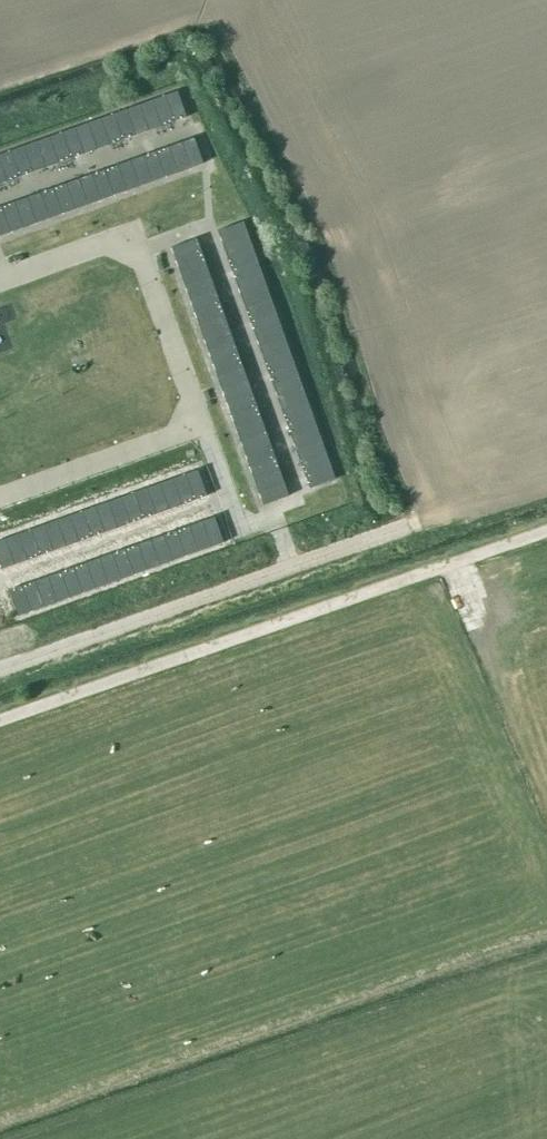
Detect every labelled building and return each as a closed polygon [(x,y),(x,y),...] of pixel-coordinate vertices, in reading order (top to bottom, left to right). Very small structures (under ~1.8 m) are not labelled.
[(126,109),(135,135),(186,116),(177,90),(126,109)] [(74,127),(83,153),(135,135),(126,109),(94,120),(74,127)] [(23,146),(32,171),(83,153),(74,127),(23,146)] [(194,137),(142,155),(151,181),(203,163),(194,137)] [(23,146),(0,154),(0,183),(32,171),(23,146)] [(100,200),(151,181),(142,155),(91,174),(100,200)] [(48,218),(100,200),(91,174),(39,192),(48,218)] [(48,218),(39,192),(0,206),(0,235),(48,218)] [(243,221),(217,230),(236,282),(262,272),(243,221)] [(196,237),(171,247),(189,298),(215,289),(196,237)] [(236,282),(254,333),(280,324),(262,272),(236,282)] [(189,298),(207,350),(233,341),(215,289),(189,298)] [(260,351),(272,385),(298,375),(280,324),(254,333),(260,351)] [(207,350),(226,401),(252,392),(233,341),(207,350)] [(272,385),(291,436),(317,427),(298,375),(272,385)] [(226,401),(244,453),(270,444),(252,392),(226,401)] [(335,478),(317,427),(291,436),(309,488),(335,478)] [(289,495),(270,444),(244,453),(263,504),(289,495)] [(146,487),(155,513),(207,495),(197,469),(146,487)] [(155,513),(146,487),(95,506),(104,532),(155,513)] [(104,532),(95,506),(43,524),(52,550),(82,540),(104,532)] [(214,516),(163,534),(172,560),(223,542),(214,516)] [(43,524),(0,540),(0,566),(1,569),(52,550),(43,524)] [(120,579),(172,560),(163,534),(111,553),(120,579)] [(69,597),(120,579),(111,553),(94,559),(60,571),(69,597)] [(17,615),(69,597),(60,571),(8,589),(17,615)]
